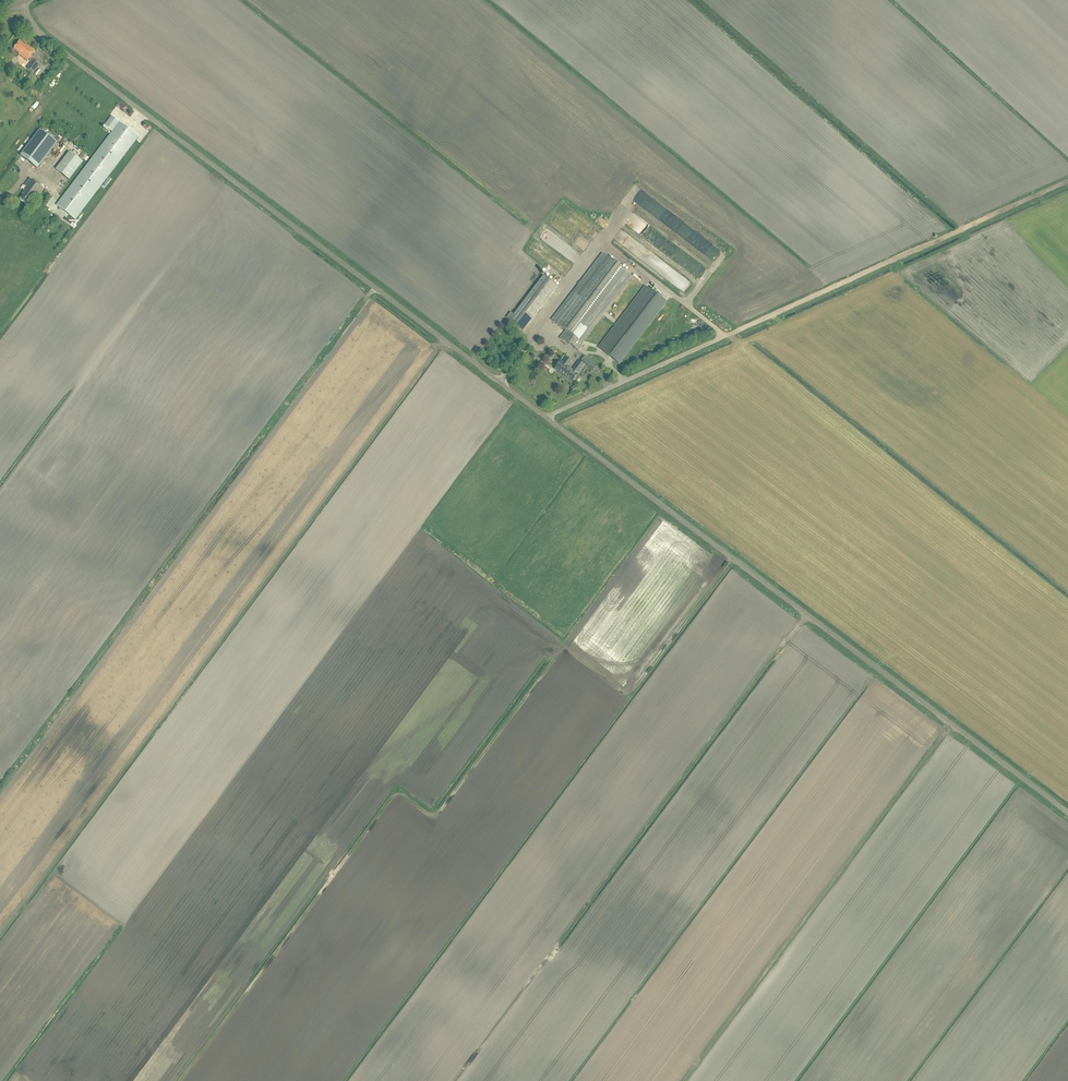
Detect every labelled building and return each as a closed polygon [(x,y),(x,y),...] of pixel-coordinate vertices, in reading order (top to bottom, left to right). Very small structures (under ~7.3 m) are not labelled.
[(26,45),(25,46),(20,42),(14,49),(19,54),(18,55),(27,62),(34,52),(26,45)] [(33,59),(27,68),(33,73),(40,64),(33,59)] [(77,180),(95,194),(138,137),(112,117),(105,126),(113,132),(77,180)] [(40,130),(20,156),(37,169),(57,143),(40,130)] [(56,170),(69,180),(83,163),(69,152),(56,170)] [(20,201),(28,206),(32,200),(36,201),(44,189),(30,179),(24,186),(26,188),(24,191),(25,192),(22,195),(24,196),(20,201)] [(95,194),(77,180),(57,206),(75,220),(95,194)] [(583,344),(582,343),(632,277),(603,254),(552,321),(565,331),(561,337),(578,351),(583,344)] [(682,292),(688,285),(654,260),(652,262),(655,264),(651,269),(682,292)] [(507,318),(523,331),(557,287),(544,277),(514,316),(511,314),(507,318)] [(665,302),(644,286),(597,348),(618,364),(665,302)] [(685,332),(675,333),(677,341),(686,339),(685,332)] [(566,378),(572,382),(577,375),(584,366),(579,362),(572,371),(567,367),(571,362),(566,358),(562,364),(560,362),(554,369),(559,372),(558,373),(566,379),(566,378)] [(869,708),(875,697),(871,695),(865,706),(869,708)]
